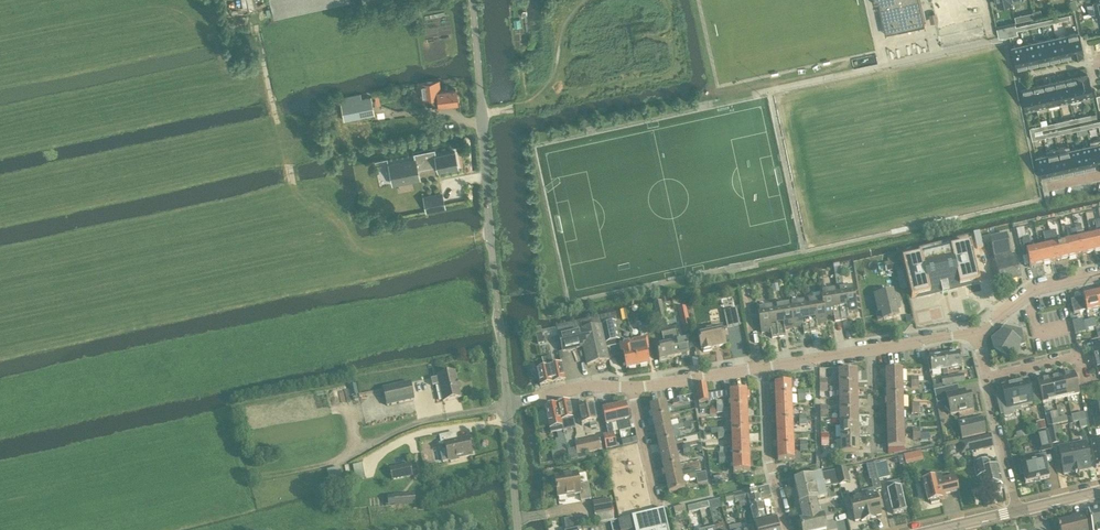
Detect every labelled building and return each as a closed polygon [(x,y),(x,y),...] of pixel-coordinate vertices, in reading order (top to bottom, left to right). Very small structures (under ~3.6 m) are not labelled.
[(351,1),(351,0),(270,0),(274,18),(351,1)] [(919,0),(873,0),(873,2),(872,3),(873,3),(877,2),(884,34),(924,25),(924,26),(919,0)] [(1099,14),(1099,0),(1097,0),(1092,2),(1095,15),(1099,14)] [(1067,35),(1071,55),(1083,53),(1078,32),(1067,35)] [(1060,58),(1071,55),(1067,35),(1056,37),(1060,58)] [(1049,60),(1060,58),(1056,37),(1045,39),(1049,60)] [(1034,42),(1038,63),(1049,60),(1045,39),(1034,42)] [(1027,65),(1038,63),(1034,42),(1023,44),(1027,65)] [(1016,67),(1027,65),(1023,44),(1011,47),(1016,67)] [(1076,77),(1080,97),(1092,95),(1087,74),(1076,77)] [(1069,100),(1080,97),(1076,77),(1065,79),(1069,100)] [(1054,82),(1058,102),(1069,100),(1065,79),(1054,82)] [(440,91),(439,80),(420,83),(422,98),(432,97),(433,106),(458,103),(458,101),(458,100),(458,96),(457,96),(456,89),(440,91)] [(1058,102),(1054,82),(1043,84),(1048,109),(1049,109),(1048,105),(1058,102)] [(1048,109),(1043,84),(1032,86),(1037,111),(1048,109)] [(1037,111),(1032,86),(1020,89),(1025,110),(1036,107),(1037,111)] [(361,98),(360,94),(339,98),(344,120),(374,114),(371,96),(361,98)] [(1095,165),(1099,164),(1099,139),(1090,141),(1095,165)] [(1095,165),(1090,141),(1089,141),(1090,145),(1080,147),(1084,168),(1095,165)] [(1062,173),(1073,170),(1068,146),(1057,148),(1062,173)] [(1068,146),(1073,170),(1084,168),(1080,147),(1069,150),(1068,146)] [(1047,154),(1051,175),(1062,173),(1057,148),(1046,151),(1047,154)] [(388,164),(392,184),(419,178),(418,169),(437,165),(438,171),(458,167),(455,151),(435,155),(434,149),(413,153),(415,159),(388,164)] [(1040,178),(1051,175),(1047,154),(1035,157),(1040,178)] [(423,198),(426,211),(445,207),(442,194),(423,198)] [(1091,237),(1094,253),(1099,251),(1099,221),(1095,223),(1098,235),(1091,237)] [(1081,225),(1075,226),(1077,234),(1076,234),(1078,240),(1082,255),(1094,253),(1091,237),(1084,239),(1081,225)] [(1055,231),(1049,233),(1051,240),(1052,246),(1056,261),(1069,258),(1065,243),(1058,244),(1057,238),(1055,231)] [(980,234),(974,236),(977,249),(983,248),(980,234)] [(988,240),(999,284),(1021,279),(1016,257),(1011,258),(1011,256),(1016,255),(1011,235),(1006,236),(988,240)] [(1047,247),(1039,249),(1043,264),(1056,261),(1052,246),(1051,240),(1045,241),(1047,247)] [(1078,240),(1065,243),(1069,258),(1082,255),(1078,240)] [(951,249),(949,243),(918,250),(920,256),(902,260),(911,299),(922,296),(922,297),(941,292),(942,294),(949,293),(948,290),(960,288),(960,287),(979,282),(970,244),(951,249)] [(1039,249),(1026,252),(1030,267),(1043,264),(1039,249)] [(886,273),(898,270),(896,258),(888,260),(888,263),(884,264),(886,273)] [(837,289),(843,288),(840,270),(834,271),(837,289)] [(901,291),(906,290),(902,272),(897,274),(901,291)] [(842,321),(849,320),(848,314),(857,312),(853,287),(843,288),(837,289),(842,321)] [(842,321),(837,289),(820,292),(821,299),(822,299),(825,317),(834,316),(835,323),(842,321)] [(894,300),(892,292),(875,296),(879,313),(876,314),(878,322),(884,321),(898,318),(896,309),(901,308),(899,299),(894,300)] [(1099,310),(1099,307),(1097,294),(1083,297),(1083,298),(1071,301),(1074,315),(1087,312),(1087,313),(1099,310)] [(825,317),(822,299),(821,299),(806,301),(811,333),(818,332),(817,325),(826,324),(825,317)] [(811,333),(806,301),(790,304),(794,329),(803,328),(804,334),(811,333)] [(667,325),(666,321),(662,303),(653,305),(657,323),(659,322),(661,331),(664,347),(656,349),(659,363),(674,359),(666,326),(667,325)] [(779,338),(786,337),(785,331),(794,329),(790,304),(774,306),(779,338)] [(779,338),(774,306),(757,309),(761,334),(771,333),(772,339),(779,338)] [(727,329),(740,326),(737,310),(724,312),(727,329)] [(687,313),(680,315),(684,334),(692,332),(687,313)] [(574,324),(556,327),(562,353),(583,348),(587,366),(609,361),(605,344),(601,326),(599,318),(574,324)] [(602,326),(601,326),(605,344),(615,342),(617,347),(619,346),(621,355),(623,354),(623,355),(622,355),(626,370),(637,368),(634,353),(632,343),(625,345),(624,341),(620,339),(619,339),(616,323),(602,326)] [(674,328),(673,324),(667,325),(666,326),(674,359),(689,356),(686,342),(678,344),(675,328),(674,328)] [(641,337),(647,335),(645,326),(639,328),(641,337)] [(1026,346),(1022,330),(1007,327),(1004,332),(1003,331),(992,340),(994,350),(1005,356),(1008,358),(1018,356),(1020,346),(1021,347),(1026,346)] [(541,328),(535,330),(536,335),(538,345),(544,344),(542,334),(541,329),(541,328)] [(697,334),(701,352),(702,351),(703,353),(711,351),(711,350),(725,347),(721,329),(697,334)] [(646,340),(632,343),(634,353),(637,368),(649,365),(646,352),(649,351),(648,349),(646,340)] [(944,356),(947,370),(962,368),(959,354),(957,354),(957,352),(951,353),(952,355),(944,356)] [(947,370),(944,356),(937,357),(936,355),(931,356),(931,358),(929,359),(929,361),(928,361),(929,373),(947,370)] [(553,367),(551,358),(546,359),(552,385),(565,382),(561,365),(553,367)] [(540,387),(552,385),(546,359),(542,360),(544,369),(536,371),(540,387)] [(886,384),(903,384),(902,370),(886,371),(886,384)] [(839,386),(858,386),(857,371),(839,372),(839,386)] [(1067,398),(1079,395),(1074,373),(1062,376),(1067,398)] [(457,383),(455,374),(437,377),(438,379),(431,381),(433,387),(439,386),(443,403),(460,399),(458,389),(459,389),(458,383),(457,383)] [(949,385),(964,383),(963,376),(948,378),(949,385)] [(1055,401),(1067,398),(1062,376),(1050,379),(1055,401)] [(1043,404),(1055,401),(1050,379),(1038,382),(1043,404)] [(1021,381),(1015,383),(1021,408),(1033,405),(1033,406),(1041,404),(1036,383),(1029,385),(1028,381),(1021,383),(1021,381)] [(1003,391),(995,393),(1001,416),(1003,415),(1004,416),(1005,417),(1011,416),(1012,414),(1012,413),(1021,411),(1020,408),(1021,408),(1015,383),(1008,384),(1009,386),(1002,387),(1003,391)] [(387,407),(414,401),(410,384),(383,390),(387,407)] [(698,403),(708,401),(707,396),(706,384),(695,386),(698,403)] [(775,398),(792,397),(791,390),(795,390),(794,384),(791,384),(775,385),(775,398)] [(903,384),(886,384),(887,397),(903,397),(903,389),(906,389),(905,384),(903,384)] [(840,400),(858,399),(858,386),(839,386),(840,400)] [(960,393),(958,386),(934,392),(937,405),(948,402),(949,405),(945,409),(951,415),(951,416),(974,410),(970,396),(966,397),(965,392),(960,393)] [(746,393),(746,391),(730,392),(707,396),(708,401),(730,398),(730,409),(747,409),(746,399),(750,399),(749,393),(746,393)] [(776,410),(792,410),(792,397),(775,398),(776,410)] [(887,410),(903,409),(903,397),(887,397),(887,410)] [(840,413),(858,413),(858,399),(840,400),(840,413)] [(652,419),(668,416),(665,403),(649,407),(652,419)] [(569,404),(557,406),(563,432),(569,430),(575,429),(573,420),(569,404)] [(1090,406),(1095,430),(1099,429),(1099,404),(1090,406)] [(557,406),(545,409),(550,435),(557,433),(563,432),(557,406)] [(626,406),(614,409),(617,424),(619,433),(626,432),(630,431),(628,421),(629,421),(626,406)] [(596,428),(592,407),(578,411),(582,427),(589,425),(590,430),(596,428)] [(612,435),(610,425),(617,424),(614,409),(602,411),(605,426),(606,426),(608,435),(608,436),(612,435)] [(731,421),(747,421),(747,409),(730,409),(731,421)] [(887,423),(904,422),(903,409),(887,410),(887,423)] [(776,423),(793,422),(792,410),(776,410),(776,423)] [(840,427),(858,426),(858,413),(840,413),(840,427)] [(1071,416),(1072,424),(1086,421),(1084,413),(1071,416)] [(670,424),(668,416),(652,419),(655,432),(684,425),(683,421),(670,424)] [(986,434),(983,420),(968,423),(967,421),(958,423),(962,440),(986,434)] [(731,434),(748,433),(747,421),(731,421),(731,434)] [(777,435),(793,435),(793,422),(776,423),(777,435)] [(888,435),(904,435),(904,422),(887,423),(888,435)] [(1032,428),(1033,433),(1046,430),(1044,422),(1036,424),(1037,426),(1032,428)] [(657,444),(673,441),(672,433),(678,431),(691,428),(691,424),(684,425),(655,432),(657,444)] [(841,440),(859,440),(858,426),(840,427),(841,440)] [(1049,429),(1053,445),(1059,444),(1056,428),(1049,429)] [(559,440),(556,441),(558,451),(560,460),(567,458),(565,449),(567,449),(563,432),(557,433),(559,440)] [(1039,442),(1042,453),(1052,450),(1047,432),(1035,435),(1036,442),(1039,442)] [(732,447),(748,446),(748,433),(731,434),(732,446),(732,447)] [(442,447),(439,447),(442,463),(448,462),(450,462),(451,463),(459,461),(459,460),(472,457),(468,438),(453,442),(451,435),(440,438),(442,447)] [(603,436),(606,450),(616,448),(613,435),(612,435),(608,436),(608,435),(603,436)] [(777,448),(794,447),(793,435),(777,435),(777,448)] [(888,449),(904,448),(904,435),(888,435),(888,449)] [(970,452),(993,447),(991,435),(968,440),(970,452)] [(599,438),(582,441),(584,454),(597,451),(601,450),(599,438)] [(841,454),(859,454),(859,440),(841,440),(841,454)] [(582,441),(575,443),(577,455),(584,454),(582,441)] [(660,457),(676,453),(673,441),(657,444),(660,457)] [(1099,468),(1099,442),(1091,444),(1096,469),(1099,468)] [(1091,470),(1085,443),(1073,446),(1076,461),(1077,461),(1080,472),(1091,470)] [(733,459),(749,458),(748,446),(732,447),(732,446),(729,446),(729,453),(732,453),(733,459)] [(1076,461),(1073,446),(1063,448),(1060,452),(1059,452),(1064,475),(1075,473),(1075,474),(1080,473),(1080,472),(1077,461),(1076,461)] [(778,461),(794,460),(794,447),(777,448),(778,461)] [(663,469),(679,466),(676,453),(660,457),(663,469)] [(914,463),(912,455),(906,456),(898,458),(900,466),(905,465),(906,465),(914,463)] [(1040,481),(1049,479),(1047,470),(1048,469),(1045,455),(1034,457),(1032,460),(1033,463),(1021,466),(1021,468),(1019,468),(1020,475),(1023,475),(1025,484),(1034,482),(1034,483),(1040,481)] [(733,472),(749,472),(749,458),(733,459),(733,472)] [(881,464),(880,462),(875,463),(879,481),(890,478),(886,463),(881,464)] [(990,469),(988,462),(974,465),(977,478),(980,478),(984,493),(1004,488),(999,467),(990,469)] [(356,481),(365,479),(363,464),(353,466),(356,481)] [(392,481),(412,476),(409,465),(390,470),(392,481)] [(870,480),(878,478),(875,465),(867,467),(870,480)] [(681,473),(679,466),(663,469),(666,482),(682,478),(688,477),(695,475),(694,470),(681,473)] [(839,485),(850,483),(846,469),(836,472),(839,485)] [(799,505),(803,522),(800,522),(802,529),(826,529),(823,517),(820,518),(816,501),(827,498),(825,489),(839,485),(836,472),(836,471),(794,481),(799,505)] [(705,473),(695,475),(688,477),(689,481),(696,479),(698,485),(708,483),(705,473)] [(579,486),(577,474),(554,478),(558,499),(580,495),(582,502),(591,501),(588,484),(579,486)] [(942,480),(941,475),(931,477),(931,480),(924,482),(929,503),(931,502),(932,505),(940,503),(939,500),(942,500),(941,496),(959,492),(955,477),(942,480)] [(669,494),(685,491),(682,478),(666,482),(669,494)] [(893,515),(907,512),(900,481),(886,485),(893,515)] [(749,501),(752,517),(756,529),(779,529),(777,523),(776,516),(770,518),(769,513),(768,510),(771,509),(770,502),(772,501),(769,487),(747,492),(749,501)] [(862,493),(863,498),(869,521),(876,519),(875,518),(881,517),(875,490),(862,493)] [(735,504),(749,501),(747,492),(734,496),(735,502),(735,504)] [(395,506),(415,504),(414,495),(394,497),(395,506)] [(856,500),(855,495),(849,496),(856,523),(861,521),(862,523),(869,521),(863,498),(856,500)] [(726,504),(735,502),(734,496),(725,498),(726,504)] [(710,509),(722,506),(720,500),(708,503),(710,509)] [(700,512),(710,509),(708,503),(698,506),(700,512)] [(595,516),(612,513),(610,504),(594,507),(595,516)] [(676,517),(683,516),(687,514),(685,506),(674,509),(676,517)] [(690,514),(700,512),(698,506),(688,508),(690,514)] [(1089,511),(1093,529),(1099,529),(1099,509),(1089,511)] [(632,517),(634,529),(635,529),(668,529),(664,511),(663,510),(664,514),(633,522),(632,517)] [(1083,512),(1082,513),(1083,516),(1058,522),(1060,527),(1058,528),(1059,529),(1060,529),(1087,529),(1083,512)] [(618,521),(620,529),(632,529),(634,529),(632,517),(620,520),(618,521)]
